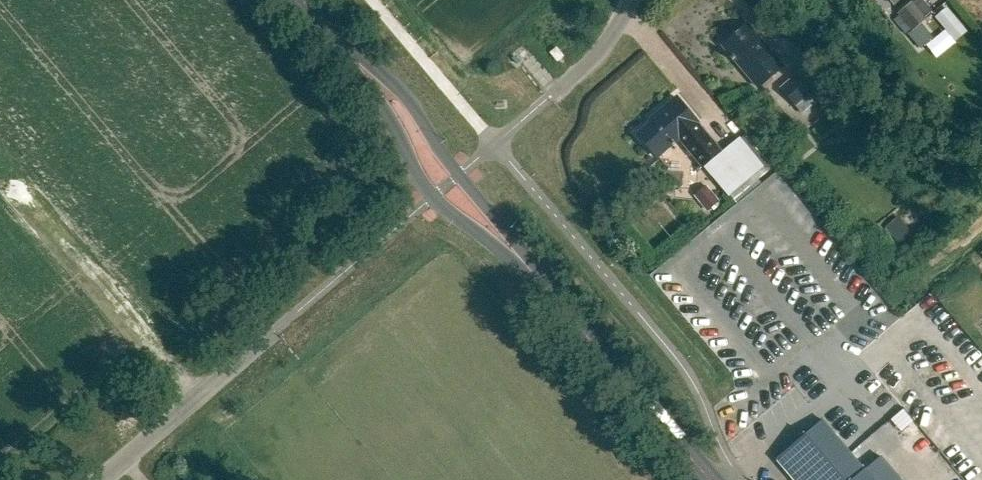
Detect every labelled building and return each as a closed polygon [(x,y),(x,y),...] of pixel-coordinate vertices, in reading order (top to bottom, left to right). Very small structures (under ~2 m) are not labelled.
[(909,6),(900,14),(913,30),(922,22),(909,6)] [(748,25),(723,46),(759,88),(783,67),(748,25)] [(557,48),(551,53),(558,62),(564,56),(557,48)] [(804,115),(828,95),(829,93),(806,67),(805,67),(781,89),(804,115)] [(702,166),(728,195),(763,163),(738,134),(720,150),(676,97),(650,119),(652,121),(638,133),(658,157),(680,139),(702,166)] [(722,202),(708,186),(695,197),(708,213),(722,202)] [(822,420),(776,459),(794,479),(873,479),(822,420)] [(873,479),(901,479),(881,457),(865,471),(873,479)]
